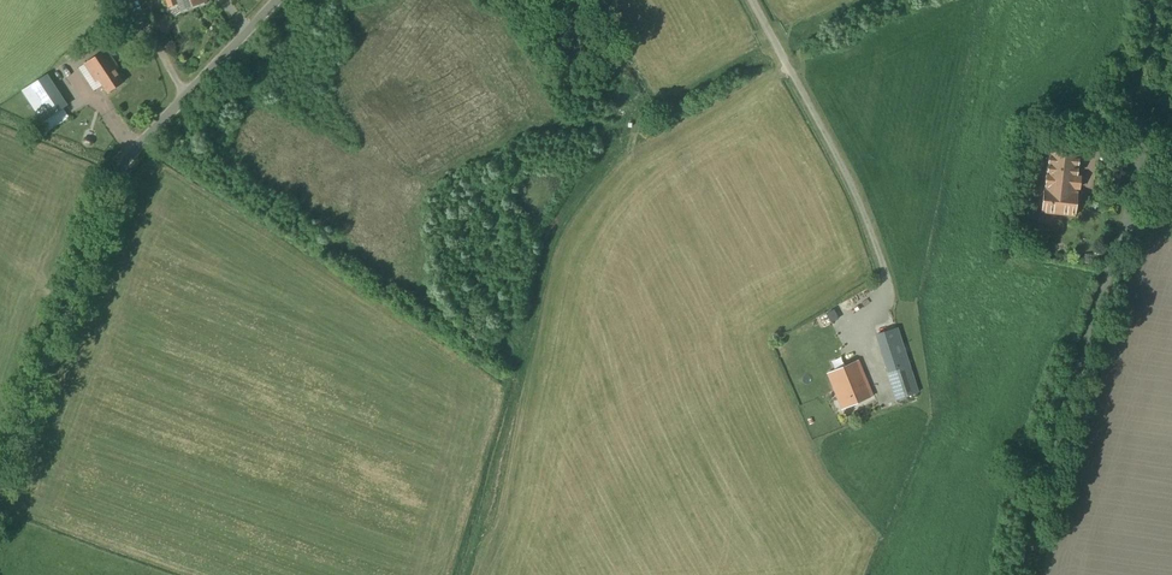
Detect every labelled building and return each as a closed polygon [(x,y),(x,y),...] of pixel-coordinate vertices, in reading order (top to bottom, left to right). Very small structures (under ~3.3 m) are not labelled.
[(207,0),(165,0),(168,8),(178,4),(181,11),(208,2),(207,0)] [(125,82),(116,69),(119,67),(108,49),(85,64),(96,82),(99,80),(107,93),(125,82)] [(42,121),(67,105),(47,74),(23,90),(42,121)] [(1164,122),(1164,137),(1171,137),(1171,122),(1164,122)] [(88,147),(92,147),(94,144),(93,141),(91,138),(88,138),(85,138),(83,141),(83,143),(84,146),(88,147)] [(1080,154),(1050,151),(1046,187),(1076,191),(1080,154)] [(1163,176),(1171,191),(1171,190),(1171,172),(1163,176)] [(1046,187),(1045,187),(1042,212),(1075,216),(1078,191),(1076,191),(1046,187)] [(919,392),(910,366),(897,328),(875,336),(887,373),(896,400),(919,392)] [(842,409),(872,396),(858,360),(827,373),(842,409)]
